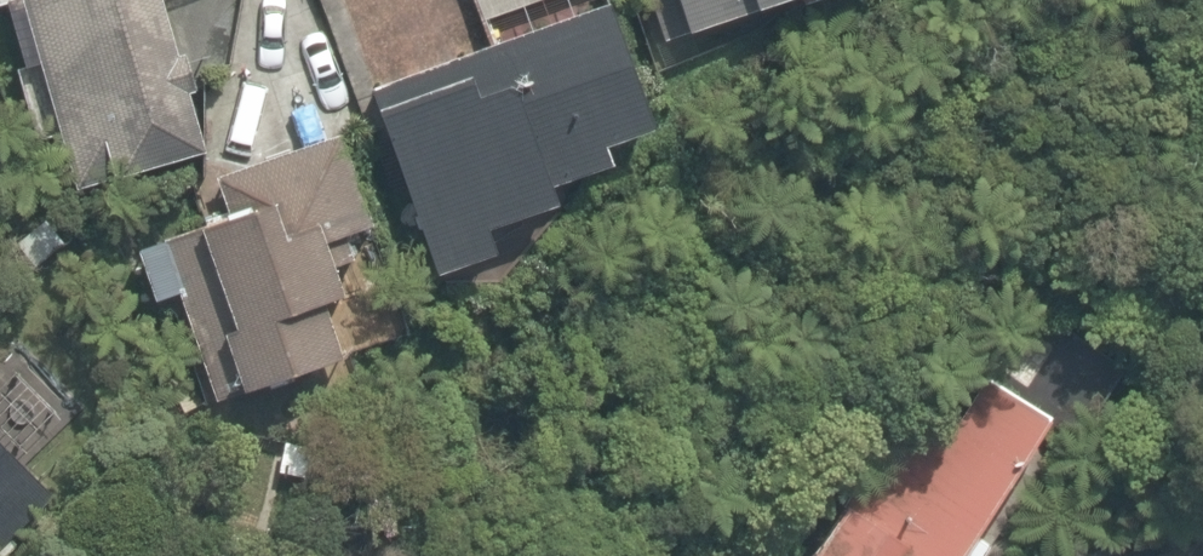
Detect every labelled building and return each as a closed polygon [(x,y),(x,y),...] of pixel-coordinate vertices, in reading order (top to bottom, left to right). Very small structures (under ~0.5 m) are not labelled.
[(79,184),(205,147),(188,91),(198,88),(186,50),(179,52),(164,0),(10,0),(8,0),(27,64),(42,60),(79,184)] [(433,277),(497,255),(487,226),(553,203),(548,190),(613,168),(603,138),(658,119),(617,0),(612,0),(599,5),(598,0),(472,0),(489,50),(369,92),(433,277)] [(665,37),(773,0),(652,0),(665,37)] [(179,289),(217,396),(342,353),(323,299),(344,292),(325,240),(374,223),(342,131),(217,174),(231,214),(138,246),(156,297),(179,289)] [(17,239),(37,264),(66,241),(46,215),(17,239)] [(91,371),(108,385),(121,369),(104,355),(91,371)] [(810,555),(959,555),(1049,418),(984,375),(950,426),(911,401),(809,555),(810,555)] [(20,544),(13,537),(56,494),(0,438),(0,555),(7,555),(20,544)]
